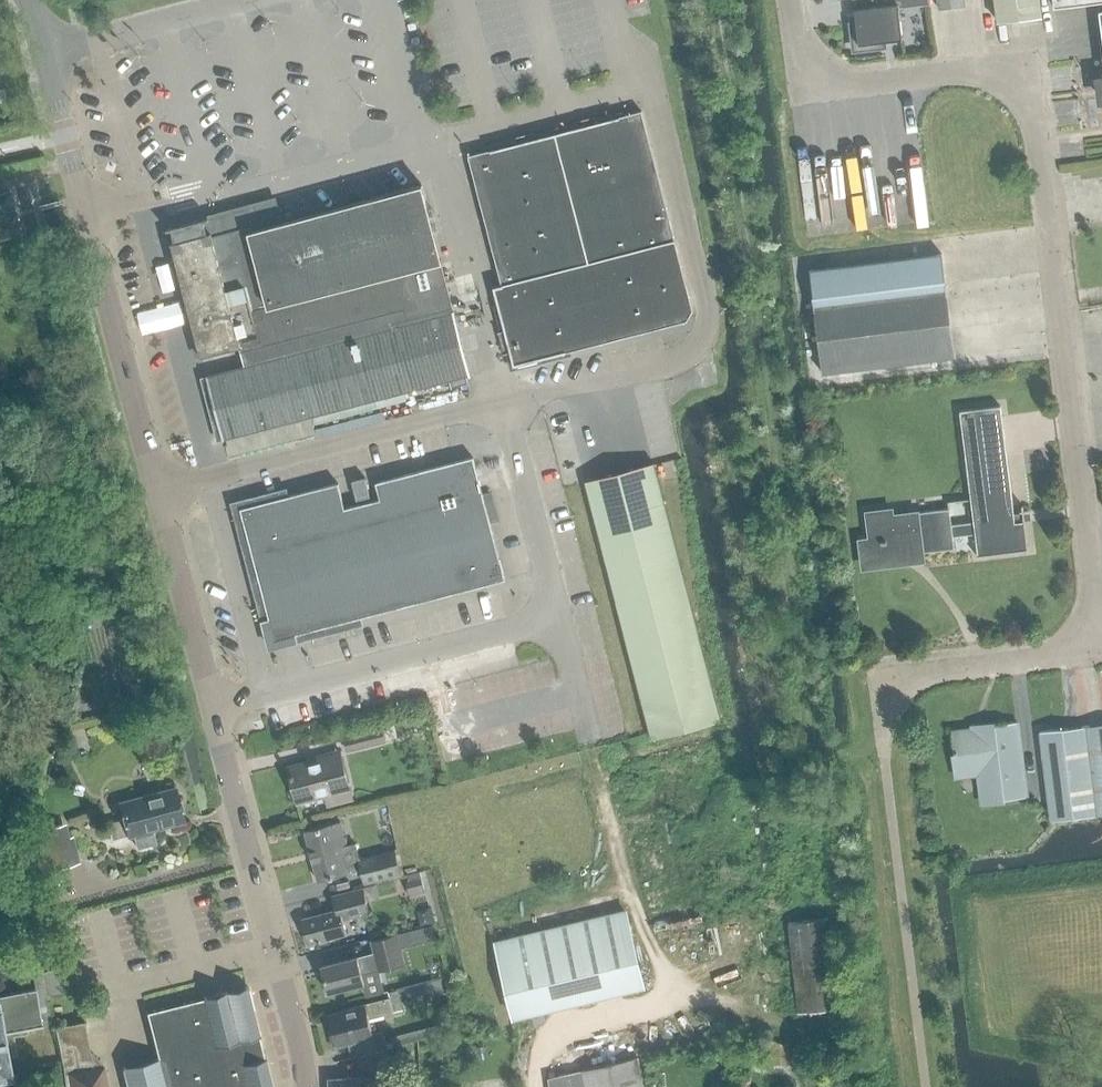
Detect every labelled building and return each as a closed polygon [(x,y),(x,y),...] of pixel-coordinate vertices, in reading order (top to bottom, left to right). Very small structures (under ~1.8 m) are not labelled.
[(861,8),(853,9),(855,25),(851,25),(854,50),(883,46),(882,42),(901,39),(897,0),(860,0),(861,8)] [(938,9),(965,6),(964,0),(937,0),(938,9)] [(997,21),(1041,16),(1040,0),(994,0),(997,21)] [(1054,8),(1098,2),(1101,37),(1101,0),(1053,0),(1054,8)] [(556,135),(589,262),(672,239),(642,113),(556,135)] [(469,156),(502,286),(589,262),(556,135),(469,156)] [(243,362),(453,308),(451,304),(450,298),(451,298),(422,186),(279,224),(268,227),(267,222),(253,226),(249,209),(207,220),(207,218),(186,224),(167,228),(201,356),(239,346),(241,353),(243,362)] [(20,233),(10,191),(0,194),(0,238),(20,233)] [(493,288),(513,367),(686,322),(693,312),(672,239),(589,262),(544,274),(502,286),(493,288)] [(941,254),(809,271),(822,373),(955,357),(941,254)] [(453,308),(243,362),(244,366),(206,376),(223,440),(310,417),(450,382),(452,388),(467,384),(466,377),(470,376),(454,312),(453,308)] [(891,510),(866,513),(870,540),(880,539),(883,561),(899,559),(905,554),(904,550),(911,549),(916,553),(922,552),(954,548),(953,537),(974,534),(977,555),(976,555),(977,556),(1028,550),(1025,521),(1014,523),(1013,514),(1000,406),(960,411),(973,522),(950,525),(948,509),(892,516),(891,510)] [(315,436),(310,417),(223,440),(227,459),(315,436)] [(279,499),(241,509),(242,512),(275,639),(351,619),(351,620),(505,580),(473,458),(376,483),(380,499),(344,509),(337,483),(279,499)] [(720,720),(654,464),(585,482),(650,732),(650,734),(651,738),(720,720)] [(370,498),(365,478),(352,481),(356,501),(370,498)] [(951,732),(956,770),(989,766),(993,801),(1026,797),(1016,722),(983,726),(984,730),(974,731),(974,729),(951,732)] [(1039,731),(1050,821),(1101,814),(1101,724),(1067,728),(1039,731)] [(344,736),(349,753),(386,742),(381,725),(344,736)] [(288,767),(297,803),(325,796),(328,806),(351,800),(341,762),(346,761),(344,752),(288,767)] [(175,788),(119,803),(123,819),(106,824),(110,839),(127,835),(128,836),(133,835),(137,848),(155,843),(151,830),(183,821),(175,788)] [(318,882),(344,875),(344,874),(361,870),(358,858),(354,843),(346,845),(340,822),(331,824),(305,831),(318,882)] [(36,832),(47,871),(78,862),(72,837),(63,840),(59,825),(36,832)] [(392,849),(358,858),(361,870),(364,883),(399,874),(392,849)] [(404,879),(409,897),(425,892),(420,875),(404,879)] [(339,909),(302,919),(309,944),(346,934),(342,919),(370,912),(370,902),(380,899),(376,884),(335,895),(339,909)] [(420,925),(434,922),(430,907),(416,911),(420,925)] [(494,945),(511,1015),(643,983),(626,913),(494,945)] [(838,1008),(828,918),(788,922),(798,1012),(838,1008)] [(436,939),(432,926),(400,934),(403,948),(436,939)] [(357,957),(321,967),(328,993),(364,984),(361,973),(378,969),(378,970),(404,964),(397,935),(376,940),(379,952),(357,958),(357,957)] [(35,973),(44,1025),(53,1024),(48,996),(72,992),(67,967),(35,973)] [(449,977),(399,990),(389,992),(394,1012),(404,1009),(401,1000),(451,987),(449,977)] [(265,1058),(264,1058),(259,1040),(247,986),(146,1012),(158,1058),(165,1086),(272,1086),(265,1058)] [(7,1077),(11,1077),(11,1073),(10,1073),(7,1056),(16,1055),(15,1052),(16,1052),(13,1036),(26,1033),(27,1032),(27,1028),(41,1025),(35,990),(0,995),(0,1078),(7,1077)] [(328,1017),(335,1045),(348,1042),(353,1058),(386,1049),(382,1033),(373,1035),(369,1018),(393,1012),(389,997),(353,1007),(354,1010),(328,1017)] [(103,1066),(93,1068),(84,1022),(55,1028),(61,1062),(65,1086),(107,1086),(103,1066)] [(392,1046),(438,1034),(436,1027),(390,1038),(392,1046)] [(357,1057),(361,1070),(388,1063),(384,1050),(357,1057)] [(638,1057),(547,1079),(549,1086),(644,1086),(638,1057)] [(158,1058),(122,1068),(123,1071),(122,1072),(126,1086),(165,1086),(158,1058)] [(328,1079),(329,1086),(366,1086),(365,1077),(328,1079)]
